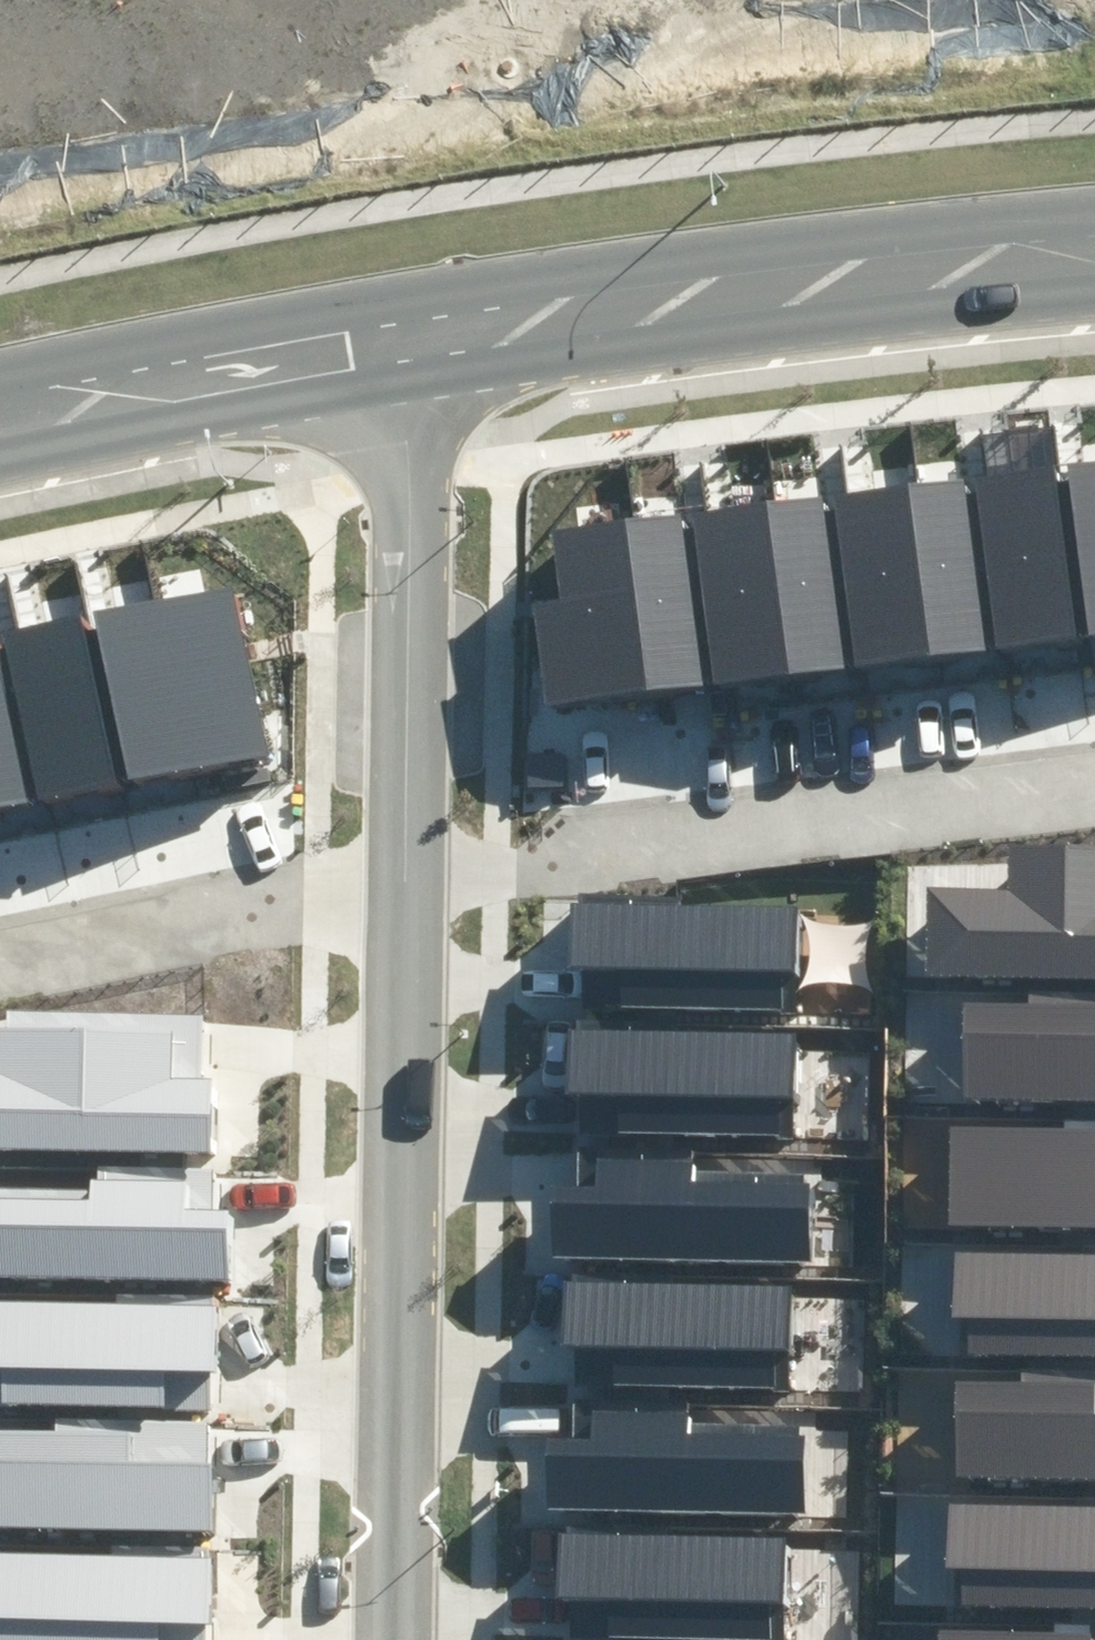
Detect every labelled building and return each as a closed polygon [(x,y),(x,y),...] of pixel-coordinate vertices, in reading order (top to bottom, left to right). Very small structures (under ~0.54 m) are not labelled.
[(1069,464),(1089,637),(1094,636),(1094,461),(1069,464)] [(1051,466),(972,476),(996,649),(1077,637),(1051,466)] [(963,478),(906,486),(930,657),(984,650),(963,478)] [(906,486),(831,497),(854,667),(930,657),(906,486)] [(823,495),(766,503),(789,675),(844,667),(823,495)] [(766,503),(689,514),(712,685),(789,675),(766,503)] [(682,513),(626,519),(649,692),(702,684),(682,513)] [(558,601),(533,604),(546,706),(649,692),(626,519),(549,529),(558,601)] [(229,584),(165,598),(202,773),(266,760),(229,584)] [(202,773),(165,598),(94,613),(131,788),(202,773)] [(85,615),(2,632),(39,808),(122,791),(85,615)] [(34,806),(0,654),(0,813),(34,806)] [(947,966),(1094,969),(1094,854),(1022,852),(1021,894),(948,892),(947,966)] [(579,904),(571,904),(570,967),(622,968),(621,1007),(779,1009),(779,971),(795,972),(795,905),(682,905),(683,894),(579,893),(579,904)] [(984,1089),(1094,1089),(1094,990),(1036,990),(1036,1007),(984,1007),(984,1089)] [(216,1152),(217,1075),(210,1075),(211,1015),(10,1012),(9,1026),(0,1026),(0,1148),(216,1152)] [(576,1030),(568,1030),(567,1093),(620,1094),(619,1132),(777,1135),(778,1098),(792,1098),(793,1033),(670,1031),(670,1023),(576,1021),(576,1030)] [(974,1219),(1094,1219),(1094,1120),(1026,1120),(1026,1136),(974,1136),(974,1219)] [(804,1183),(804,1174),(696,1172),(696,1162),(598,1160),(597,1189),(554,1188),(553,1257),(810,1261),(811,1183),(804,1183)] [(235,1282),(236,1208),(223,1208),(223,1167),(97,1166),(97,1182),(91,1181),(91,1189),(0,1188),(0,1280),(235,1282)] [(974,1339),(1094,1339),(1094,1242),(1080,1242),(1080,1260),(974,1260),(974,1339)] [(789,1287),(563,1282),(562,1345),(612,1346),(611,1386),(774,1389),(775,1351),(787,1352),(789,1287)] [(218,1302),(0,1299),(0,1368),(2,1368),(2,1403),(217,1406),(218,1302)] [(977,1472),(1094,1472),(1094,1373),(1029,1373),(1029,1389),(978,1389),(977,1472)] [(575,1442),(546,1442),(545,1510),(805,1512),(805,1435),(799,1435),(800,1425),(685,1424),(686,1403),(575,1402),(575,1442)] [(225,1422),(55,1420),(55,1428),(0,1427),(0,1529),(224,1532),(225,1422)] [(966,1600),(1094,1600),(1094,1503),(1073,1503),(1073,1520),(967,1520),(966,1600)] [(784,1538),(558,1535),(557,1597),(609,1598),(609,1637),(768,1639),(769,1604),(783,1604),(784,1538)] [(212,1556),(0,1554),(0,1639),(211,1639),(212,1556)] [(1064,1624),(1064,1639),(1094,1639),(1094,1625),(1064,1624)]
